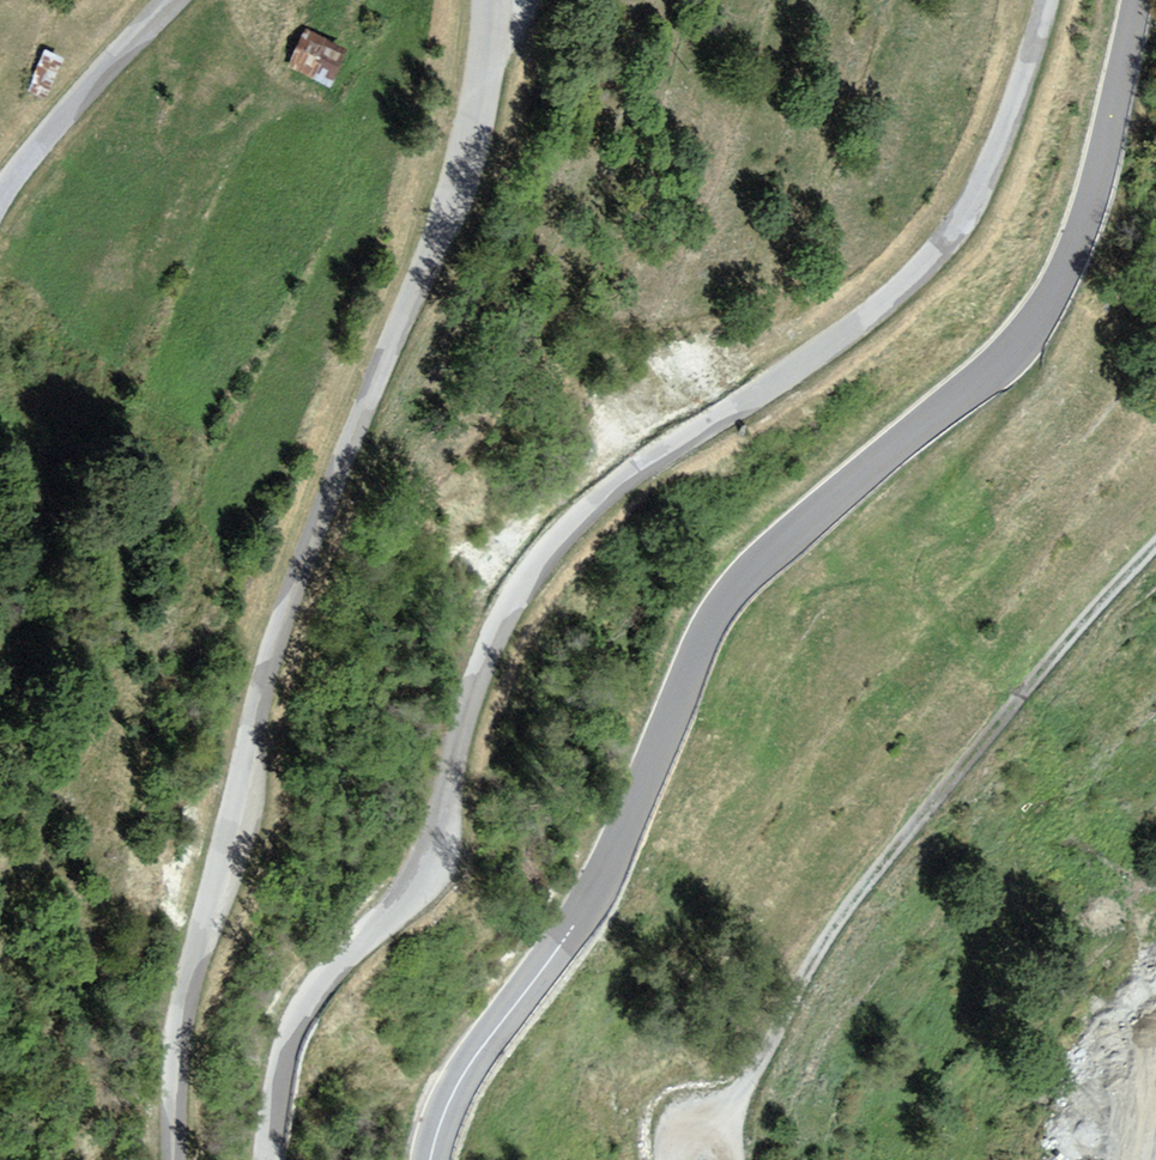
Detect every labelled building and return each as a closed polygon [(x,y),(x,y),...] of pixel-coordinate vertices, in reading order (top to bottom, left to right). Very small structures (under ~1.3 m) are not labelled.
[(357,56),(311,35),(294,72),(341,93),(357,56)]
